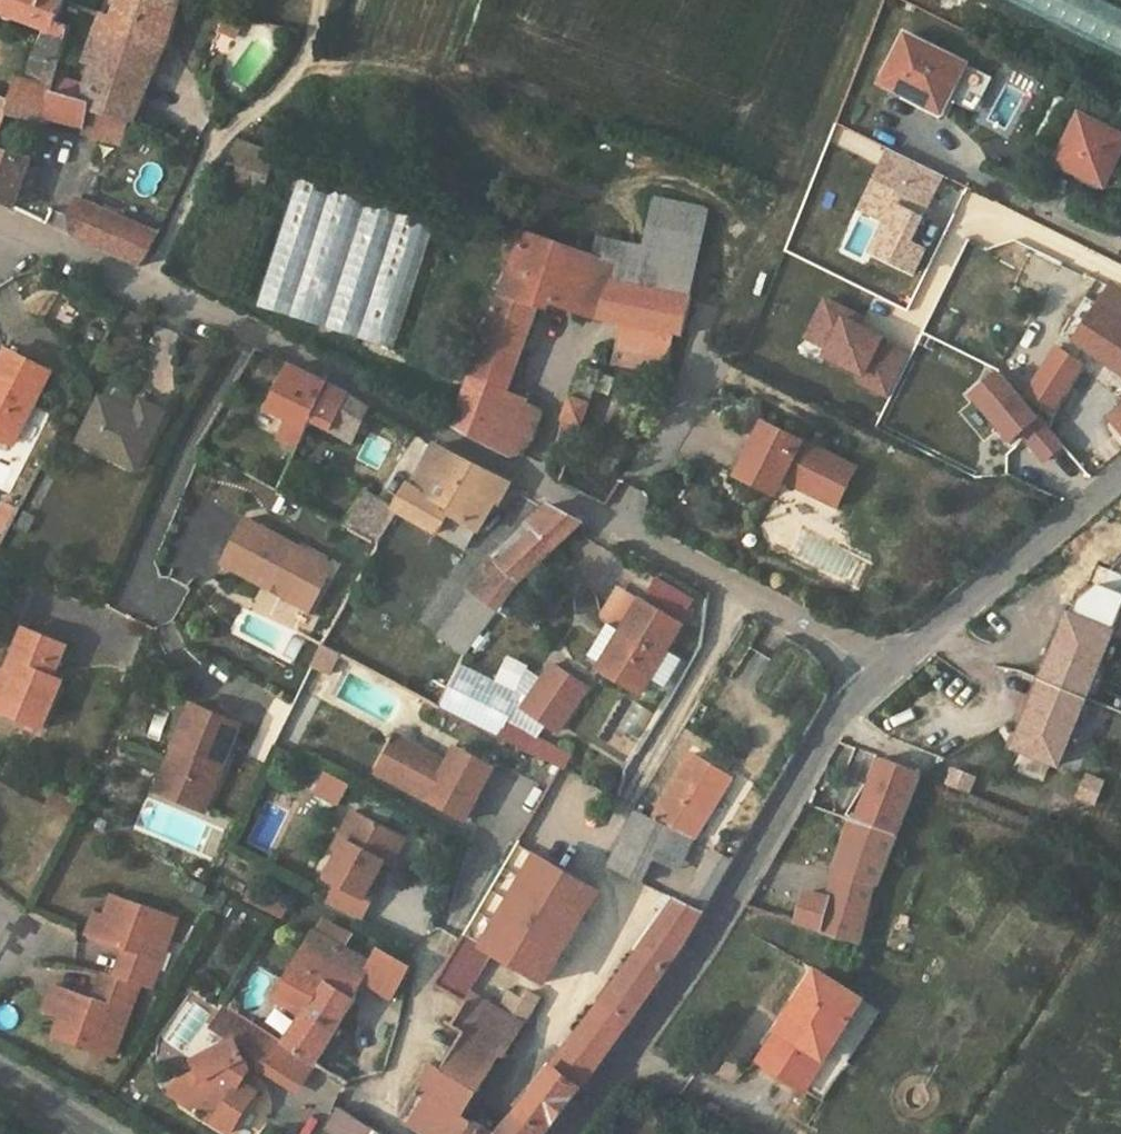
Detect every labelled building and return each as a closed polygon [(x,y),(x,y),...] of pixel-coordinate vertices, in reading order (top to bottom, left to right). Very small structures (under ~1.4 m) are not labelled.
[(50,27),(35,58),(28,79),(53,88),(71,26),(58,18),(65,4),(66,0),(0,0),(0,8),(50,27)] [(91,6),(75,0),(66,0),(65,4),(89,13),(91,6)] [(116,17),(107,13),(90,60),(97,64),(89,85),(93,86),(88,98),(90,108),(136,120),(164,48),(179,0),(122,0),(116,17)] [(1120,59),(1120,6),(1110,0),(1002,0),(1120,59)] [(907,34),(883,82),(931,107),(955,59),(907,34)] [(19,76),(13,102),(7,114),(48,123),(50,117),(57,90),(53,88),(28,79),(19,76)] [(50,117),(85,125),(90,108),(88,98),(57,90),(50,117)] [(1,130),(7,114),(13,102),(0,96),(0,131),(1,130)] [(90,108),(85,125),(83,131),(123,142),(136,120),(90,108)] [(1057,160),(1106,185),(1120,156),(1120,133),(1081,113),(1057,160)] [(27,156),(32,140),(1,130),(0,131),(0,201),(14,208),(32,158),(27,156)] [(274,153),(237,140),(226,175),(232,177),(264,188),(274,153)] [(300,175),(258,304),(293,314),(334,186),(300,175)] [(334,186),(293,314),(327,325),(366,197),(334,186)] [(645,243),(600,233),(596,256),(622,265),(616,281),(690,295),(708,206),(656,195),(645,243)] [(160,232),(82,197),(73,215),(78,236),(141,266),(154,245),(160,232)] [(401,208),(366,197),(327,325),(360,336),(401,208)] [(401,208),(360,336),(395,347),(436,219),(401,208)] [(615,361),(666,371),(668,357),(673,334),(682,336),(690,295),(616,281),(622,265),(596,256),(528,232),(455,425),(513,457),(516,448),(508,444),(525,410),(505,402),(510,390),(544,297),(602,318),(625,322),(615,361)] [(1116,288),(1103,308),(1097,304),(1075,340),(1116,365),(1114,367),(1120,371),(1120,291),(1116,288)] [(0,380),(0,416),(20,427),(58,354),(15,330),(0,359),(0,377),(1,377),(0,380)] [(272,398),(267,408),(292,421),(285,440),(297,447),(310,421),(329,432),(348,394),(327,382),(324,388),(286,370),(289,364),(254,348),(236,379),(272,398)] [(600,373),(584,366),(564,417),(582,424),(594,389),(595,387),(600,373)] [(614,378),(600,373),(595,387),(608,394),(614,378)] [(505,402),(525,410),(528,402),(529,398),(510,390),(505,402)] [(361,449),(367,440),(395,458),(413,432),(348,394),(329,432),(361,449)] [(101,396),(81,440),(135,467),(163,414),(142,402),(134,414),(101,396)] [(525,451),(536,440),(545,410),(528,402),(525,410),(508,444),(516,448),(513,457),(525,451)] [(215,414),(227,422),(234,410),(222,403),(215,414)] [(564,417),(559,437),(574,445),(582,424),(564,417)] [(217,441),(224,427),(212,420),(204,433),(217,441)] [(762,421),(740,464),(778,483),(781,478),(788,463),(808,474),(801,488),(834,505),(854,467),(762,421)] [(559,437),(553,466),(555,473),(561,481),(574,445),(559,437)] [(206,453),(209,447),(199,441),(195,447),(206,453)] [(436,442),(414,484),(411,484),(396,509),(436,532),(449,512),(475,529),(479,531),(497,502),(500,504),(513,483),(436,442)] [(781,478),(801,488),(808,474),(788,463),(781,478)] [(396,509),(362,490),(341,523),(375,542),(396,509)] [(543,508),(529,523),(536,531),(532,535),(497,563),(492,558),(467,592),(496,611),(517,581),(582,521),(548,503),(543,508)] [(537,503),(525,519),(529,523),(543,508),(537,503)] [(28,533),(36,515),(26,509),(17,527),(28,533)] [(436,532),(464,547),(475,529),(449,512),(436,532)] [(300,547),(247,519),(224,563),(311,609),(329,575),(295,557),(300,547)] [(536,531),(529,523),(525,519),(521,524),(532,535),(536,531)] [(334,564),(300,547),(295,557),(329,575),(334,564)] [(467,592),(436,635),(463,656),(496,611),(467,592)] [(598,667),(639,692),(649,676),(663,685),(681,657),(667,648),(682,624),(640,597),(621,630),(604,620),(584,652),(601,662),(598,667)] [(1057,660),(1075,616),(1068,613),(1053,650),(1048,647),(1035,676),(1044,680),(1053,658),(1057,660)] [(1087,698),(1114,631),(1075,616),(1057,660),(1053,658),(1044,680),(1087,698)] [(0,679),(0,709),(42,726),(62,680),(54,676),(67,646),(25,628),(6,673),(3,671),(0,679)] [(324,643),(313,664),(330,673),(341,652),(324,643)] [(582,683),(548,660),(518,704),(553,727),(582,683)] [(1014,746),(1020,749),(1039,705),(1035,703),(1044,680),(1035,676),(1023,707),(1029,709),(1014,746)] [(1020,749),(1059,765),(1087,698),(1044,680),(1035,703),(1039,705),(1020,749)] [(192,704),(161,778),(185,788),(179,800),(204,811),(241,725),(192,704)] [(515,727),(509,741),(559,765),(565,752),(515,727)] [(464,817),(494,765),(457,744),(448,760),(439,754),(431,759),(415,750),(415,741),(398,731),(377,767),(409,786),(418,783),(424,787),(421,792),(464,817)] [(828,764),(850,774),(862,748),(843,739),(828,764)] [(431,759),(439,754),(415,741),(415,750),(431,759)] [(860,799),(853,820),(898,837),(922,774),(862,748),(850,774),(842,793),(860,799)] [(693,838),(732,775),(695,753),(653,818),(693,838)] [(185,788),(161,778),(156,790),(179,800),(185,788)] [(409,786),(421,792),(424,787),(418,783),(409,786)] [(620,840),(654,856),(678,868),(693,838),(653,818),(634,808),(620,840)] [(350,842),(363,817),(352,812),(332,849),(339,852),(346,840),(350,842)] [(337,883),(370,902),(379,886),(372,882),(383,861),(390,865),(405,838),(363,817),(350,842),(346,840),(339,852),(325,877),(337,883)] [(898,837),(853,820),(840,860),(836,874),(876,885),(880,886),(898,837)] [(520,842),(570,870),(578,856),(529,827),(520,842)] [(642,882),(654,856),(620,840),(608,866),(642,882)] [(480,908),(541,941),(578,875),(570,870),(520,842),(480,908)] [(683,902),(702,911),(731,862),(714,851),(683,902)] [(876,885),(836,874),(829,899),(870,910),(876,885)] [(370,902),(337,883),(327,904),(360,921),(370,902)] [(276,898),(253,888),(247,901),(246,903),(268,914),(276,898)] [(829,899),(806,892),(798,923),(861,943),(870,910),(829,899)] [(154,988),(178,916),(113,894),(107,912),(97,938),(125,948),(115,976),(141,984),(154,988)] [(268,914),(280,920),(288,904),(276,898),(268,914)] [(580,1032),(607,1051),(627,1023),(677,953),(702,911),(683,902),(675,898),(580,1032)] [(92,907),(83,933),(97,938),(107,912),(92,907)] [(475,940),(526,968),(541,941),(480,908),(465,934),(475,940)] [(314,1063),(315,1061),(354,996),(325,978),(344,949),(315,933),(281,999),(304,1013),(284,1042),(283,1043),(314,1063)] [(465,934),(449,961),(459,968),(475,940),(465,934)] [(325,978),(354,996),(364,979),(372,964),(344,949),(325,978)] [(364,979),(392,997),(405,975),(408,970),(378,953),(372,964),(364,979)] [(473,992),(481,980),(459,968),(449,961),(435,985),(464,1002),(466,1002),(472,991),(473,992)] [(827,1084),(867,1008),(820,970),(775,1043),(827,1084)] [(55,1038),(116,1059),(141,984),(115,976),(103,972),(94,999),(66,989),(56,1019),(61,1021),(55,1038)] [(510,991),(534,1007),(539,998),(527,991),(531,986),(518,978),(510,991)] [(56,1019),(66,989),(53,984),(43,1014),(56,1019)] [(531,986),(527,991),(539,998),(542,993),(531,986)] [(472,991),(466,1002),(464,1002),(451,1024),(464,1032),(499,1054),(504,1057),(524,1023),(499,1008),(490,1003),(473,992),(472,991)] [(506,998),(499,1008),(524,1023),(534,1007),(510,991),(506,998)] [(490,1003),(499,1008),(506,998),(497,993),(490,1003)] [(239,1075),(249,1071),(254,1075),(265,1058),(278,1038),(228,1006),(213,1030),(233,1042),(193,1062),(198,1074),(178,1084),(189,1108),(231,1133),(232,1133),(258,1094),(241,1082),(239,1075)] [(448,1106),(463,1082),(476,1091),(499,1054),(464,1032),(457,1044),(445,1063),(442,1067),(436,1063),(400,1116),(428,1133),(489,1133),(462,1116),(448,1106)] [(607,1051),(580,1032),(554,1066),(581,1086),(607,1051)] [(445,1036),(433,1056),(445,1063),(457,1044),(445,1036)] [(314,1063),(283,1043),(284,1042),(278,1038),(265,1058),(303,1082),(314,1063)] [(759,1072),(810,1110),(827,1084),(775,1043),(759,1072)] [(518,1112),(545,1132),(581,1086),(554,1066),(533,1093),(524,1105),(518,1112)] [(476,1091),(463,1082),(448,1106),(462,1116),(476,1091)] [(526,1088),(516,1100),(524,1105),(533,1093),(526,1088)] [(337,1133),(373,1133),(376,1131),(340,1106),(327,1128),(337,1133)] [(518,1112),(503,1131),(501,1133),(543,1133),(545,1132),(518,1112)]
